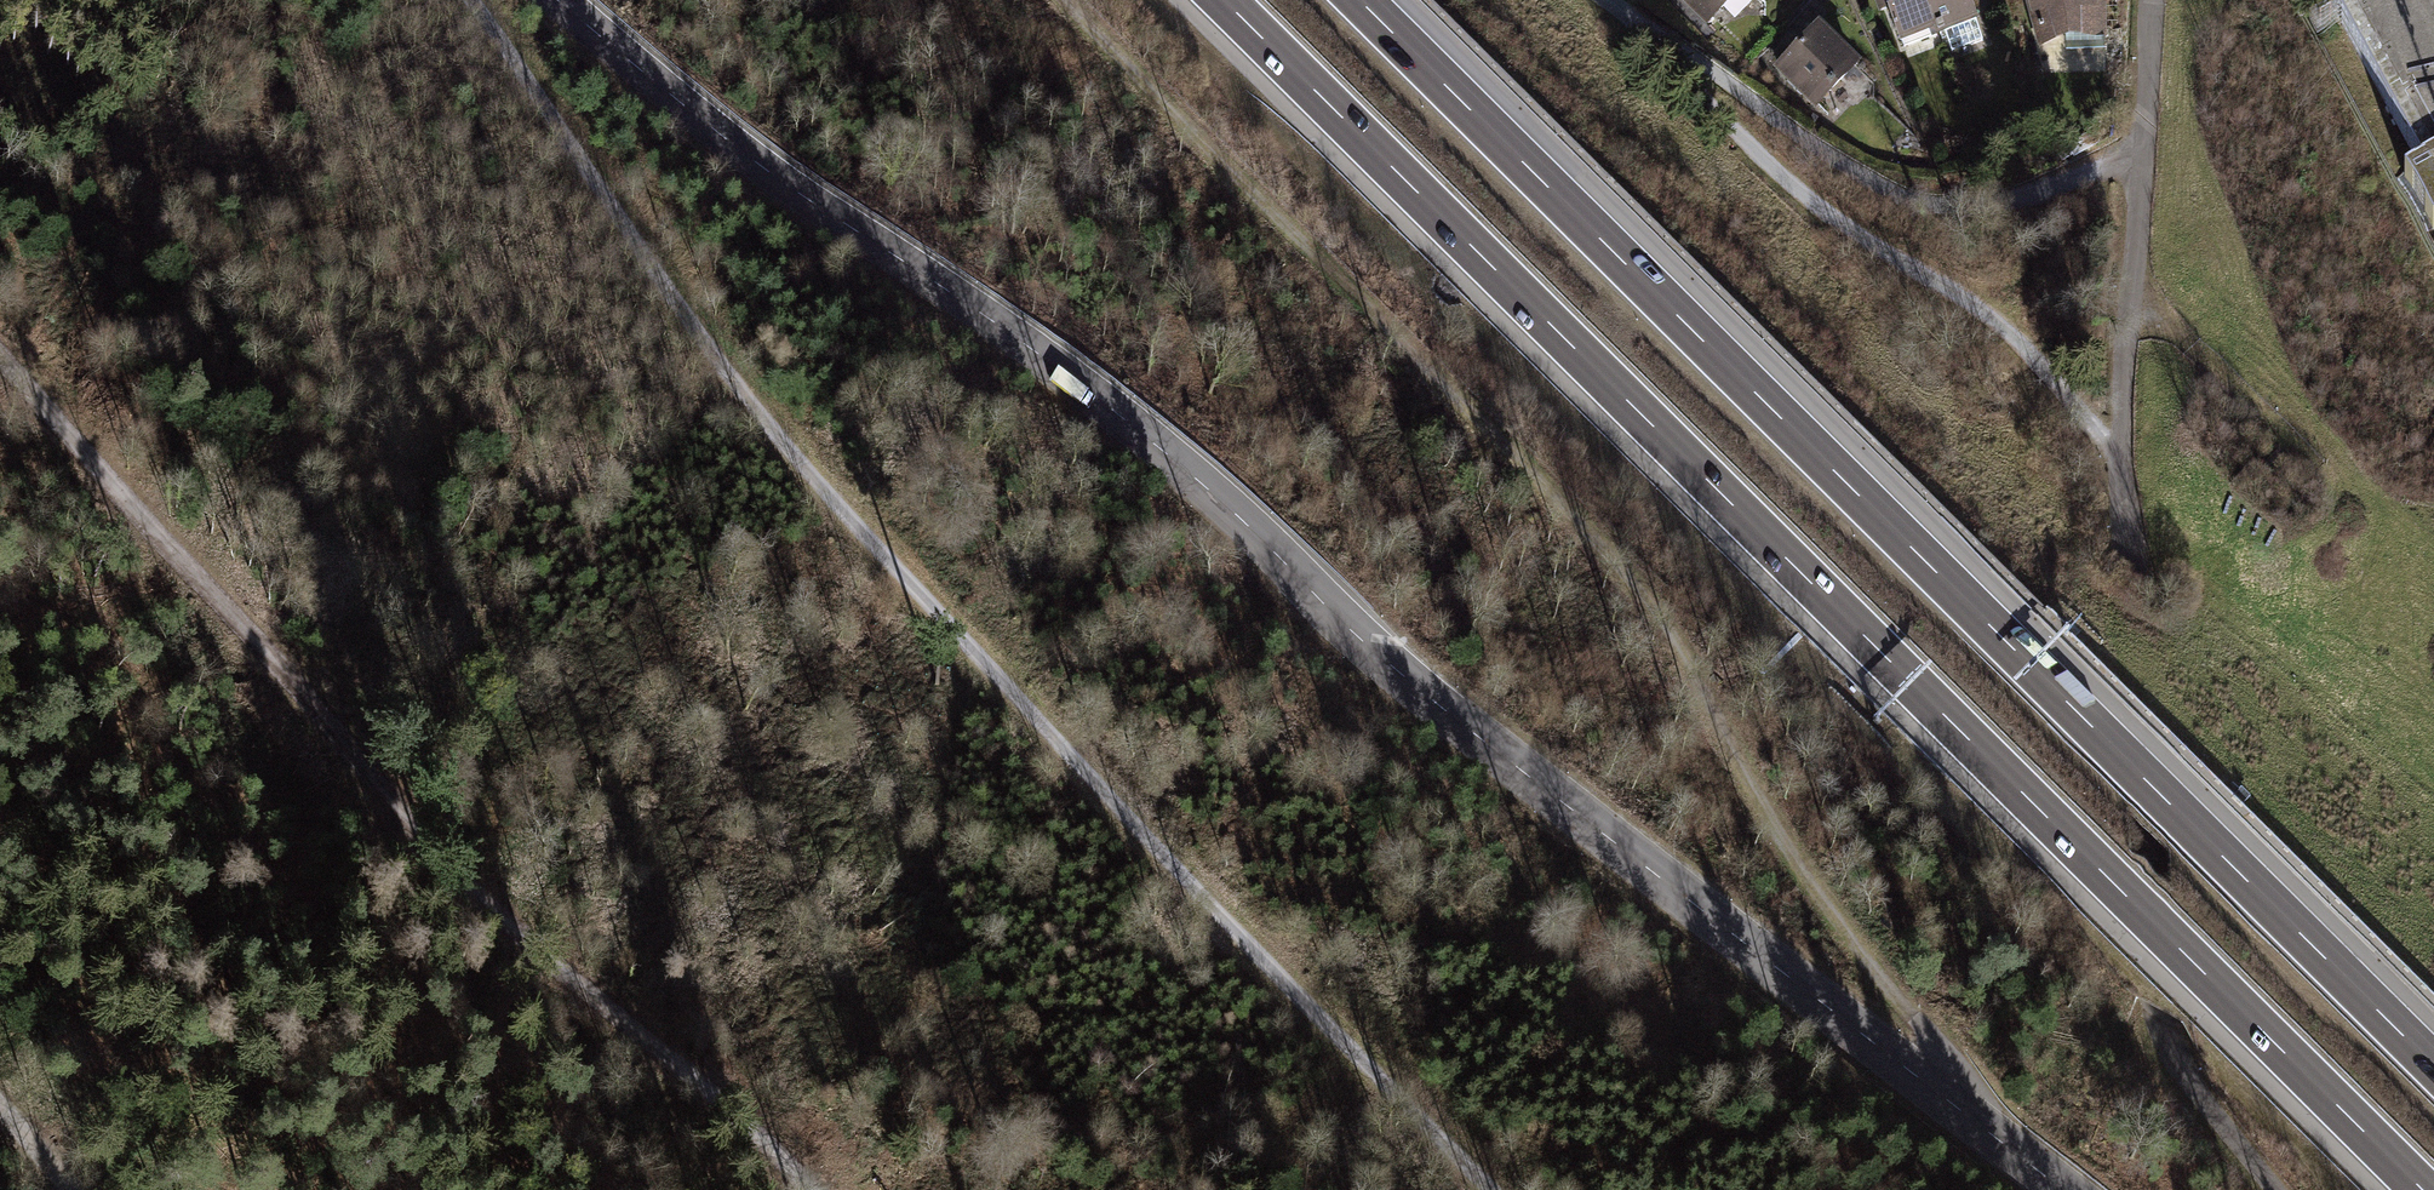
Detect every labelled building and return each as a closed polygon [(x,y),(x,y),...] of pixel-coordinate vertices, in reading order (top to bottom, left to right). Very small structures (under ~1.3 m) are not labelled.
[(1714,31),(1743,0),(1681,0),(1714,31)] [(1905,42),(1948,28),(1938,0),(1891,0),(1905,42)] [(1948,28),(1950,35),(1987,21),(1980,0),(1938,0),(1948,28)] [(2104,0),(2030,0),(2043,44),(2071,36),(2104,36),(2104,0)] [(2344,7),(2433,173),(2433,0),(2357,0),(2344,7)] [(1827,27),(1780,72),(1820,113),(1867,68),(1827,27)]
